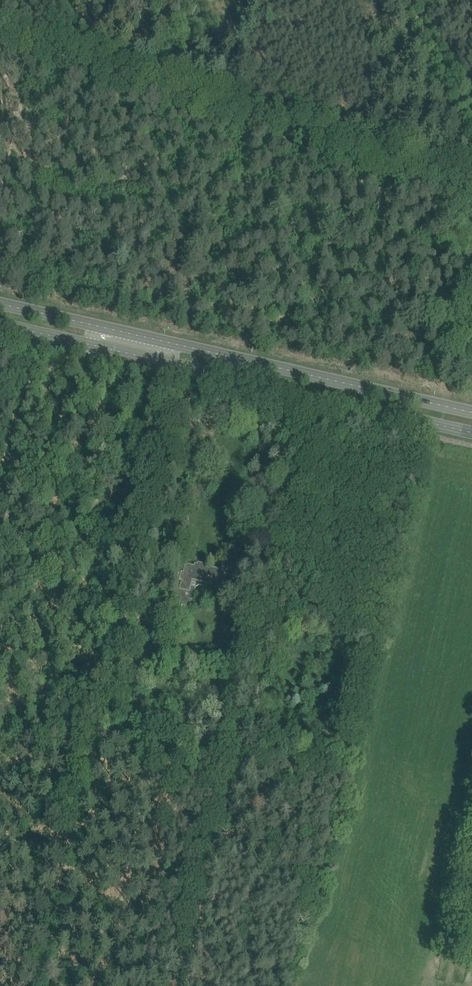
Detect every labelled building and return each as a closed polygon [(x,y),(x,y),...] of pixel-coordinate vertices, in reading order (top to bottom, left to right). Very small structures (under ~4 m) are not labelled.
[(191,580),(207,583),(206,586),(221,589),(222,582),(231,584),(235,568),(238,569),(240,560),(231,558),(232,552),(223,550),(219,569),(205,566),(203,563),(197,562),(195,563),(193,563),(193,565),(184,563),(182,572),(180,571),(178,580),(180,580),(178,589),(176,588),(174,596),(179,597),(178,604),(188,606),(189,599),(192,600),(193,592),(188,591),(191,580)]
